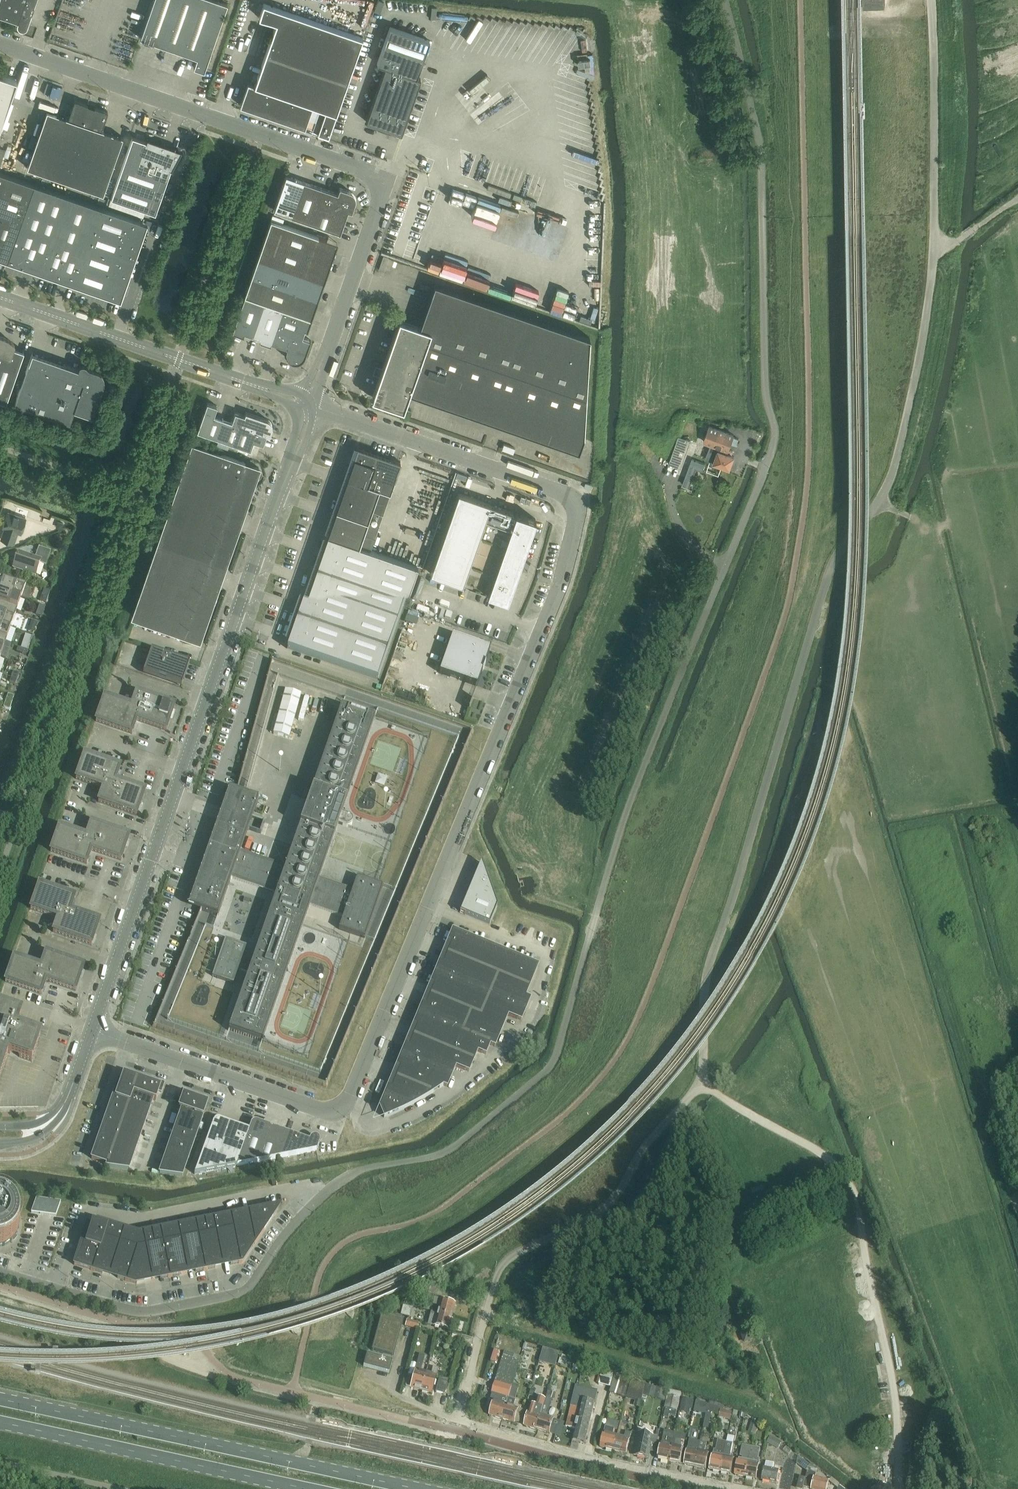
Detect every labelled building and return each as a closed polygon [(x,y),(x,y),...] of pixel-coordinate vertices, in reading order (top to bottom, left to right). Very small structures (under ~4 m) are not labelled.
[(18,22),(17,24),(17,25),(17,26),(18,27),(18,28),(19,28),(19,29),(20,29),(22,30),(24,30),(24,29),(26,29),(27,28),(27,27),(37,0),(0,0),(0,16),(18,22)] [(216,0),(153,0),(140,38),(197,58),(194,67),(204,71),(227,4),(216,0)] [(248,82),(240,105),(247,108),(328,136),(329,135),(362,38),(264,4),(259,17),(269,21),(276,23),(255,84),(248,82)] [(430,40),(390,27),(377,64),(385,67),(366,121),(401,134),(420,78),(417,77),(430,40)] [(17,80),(0,74),(0,128),(17,80)] [(103,194),(123,137),(101,130),(108,111),(95,107),(94,107),(93,105),(90,105),(88,105),(88,104),(75,100),(68,118),(47,111),(27,168),(103,194)] [(133,136),(111,198),(155,214),(171,169),(172,169),(182,150),(147,138),(146,141),(133,136)] [(7,261),(9,256),(34,183),(0,172),(0,258),(7,261)] [(352,212),(355,202),(356,200),(356,199),(355,198),(355,196),(354,195),(354,194),(353,193),(352,192),(351,192),(340,188),(338,194),(286,176),(274,211),(340,234),(348,211),(352,212)] [(9,256),(7,261),(120,300),(147,223),(143,221),(34,183),(9,256)] [(300,314),(313,277),(326,239),(319,237),(271,220),(245,296),(232,331),(243,335),(244,334),(243,334),(244,332),(260,338),(260,340),(259,341),(271,345),(271,344),(271,342),(287,347),(286,351),(286,353),(287,355),(288,357),(287,357),(287,356),(286,357),(287,358),(288,359),(289,360),(291,361),(292,361),(293,362),(294,362),(296,362),(298,362),(299,361),(300,361),(301,360),(302,360),(303,358),(304,358),(304,357),(305,356),(305,355),(310,340),(310,339),(310,340),(302,337),(305,329),(307,330),(311,319),(312,318),(311,317),(310,318),(300,314)] [(584,437),(590,337),(434,283),(420,326),(403,320),(399,319),(382,368),(379,376),(371,398),(403,409),(409,392),(579,451),(584,437)] [(24,351),(14,347),(15,344),(14,343),(13,342),(11,341),(10,340),(9,339),(6,338),(3,336),(0,344),(0,401),(6,403),(24,351)] [(33,353),(29,363),(29,362),(15,403),(70,422),(74,409),(92,415),(93,415),(104,383),(104,382),(104,381),(104,380),(104,379),(104,378),(104,377),(103,376),(103,375),(102,374),(102,373),(101,372),(100,371),(99,371),(98,370),(88,367),(88,366),(87,365),(85,364),(84,363),(82,363),(81,363),(80,364),(78,369),(33,353)] [(272,429),(272,427),(272,425),(272,423),(270,422),(269,420),(267,419),(246,412),(245,415),(235,412),(232,422),(214,415),(217,406),(207,402),(197,431),(251,450),(254,441),(263,444),(266,435),(270,436),(272,429)] [(734,435),(709,426),(704,441),(728,451),(734,435)] [(186,634),(231,503),(233,499),(246,504),(259,467),(193,444),(133,616),(186,634)] [(346,480),(335,510),(368,521),(372,510),(379,489),(390,493),(397,474),(396,473),(401,462),(400,461),(359,447),(357,447),(354,456),(346,480)] [(734,456),(716,450),(712,462),(730,468),(734,456)] [(692,459),(683,484),(689,487),(696,468),(702,470),(705,464),(692,459)] [(517,573),(536,519),(458,492),(430,573),(462,584),(487,593),(499,597),(505,599),(507,600),(514,581),(517,573)] [(327,534),(359,545),(368,521),(335,510),(328,531),(327,534)] [(26,519),(8,512),(3,527),(5,528),(1,539),(13,544),(17,532),(21,533),(26,519)] [(62,531),(57,533),(54,534),(56,539),(66,534),(64,530),(62,531)] [(326,536),(317,563),(408,594),(418,565),(359,545),(327,534),(326,536)] [(14,564),(14,565),(13,569),(35,577),(40,564),(46,567),(51,552),(39,548),(35,559),(19,554),(17,558),(16,558),(15,559),(14,559),(14,560),(14,561),(13,561),(13,562),(13,563),(14,564)] [(317,563),(307,592),(398,623),(408,594),(317,563)] [(5,582),(3,581),(0,589),(0,591),(21,599),(26,583),(7,577),(5,582)] [(44,590),(42,596),(48,598),(50,592),(44,590)] [(0,591),(0,608),(16,614),(21,599),(0,591)] [(307,592),(297,621),(388,652),(398,623),(307,592)] [(0,608),(0,625),(11,628),(16,614),(0,608)] [(289,645),(287,650),(378,681),(388,652),(297,621),(289,645)] [(0,625),(0,641),(5,643),(11,628),(0,625)] [(453,636),(439,674),(476,687),(477,687),(490,649),(453,636)] [(151,651),(146,667),(143,675),(181,688),(184,680),(190,664),(151,651)] [(285,691),(273,735),(289,739),(301,695),(285,691)] [(104,698),(96,722),(132,735),(133,733),(137,722),(166,732),(175,707),(136,694),(132,707),(104,698)] [(8,696),(4,708),(9,710),(14,698),(8,696)] [(320,701),(305,696),(295,724),(311,730),(320,701)] [(235,792),(232,791),(229,790),(225,803),(221,813),(197,881),(188,907),(195,909),(200,911),(202,912),(218,917),(231,880),(232,880),(276,895),(252,964),(242,961),(247,947),(225,940),(212,978),(233,985),(238,971),(248,975),(229,1031),(261,1043),(262,1043),(310,907),(343,918),(339,930),(351,935),(365,940),(383,887),(379,886),(357,878),(353,891),(319,879),(338,825),(346,827),(347,828),(348,828),(349,828),(349,827),(350,827),(351,826),(352,825),(352,824),(352,823),(352,822),(352,821),(352,820),(351,820),(351,819),(350,819),(349,818),(342,816),(375,720),(341,708),(286,867),(242,852),(241,851),(248,831),(261,835),(263,828),(265,823),(252,819),(259,800),(247,796),(237,793),(235,792)] [(116,782),(116,780),(121,768),(84,755),(76,780),(103,789),(98,803),(137,816),(141,805),(145,792),(116,782)] [(86,837),(59,828),(51,853),(87,865),(88,863),(92,852),(121,862),(130,837),(91,824),(86,837)] [(462,909),(460,914),(490,926),(497,908),(481,864),(481,863),(476,876),(474,880),(463,906),(462,909)] [(75,898),(39,885),(31,910),(58,920),(53,933),(92,947),(96,935),(100,922),(71,912),(75,898)] [(495,1048),(508,1016),(521,1022),(530,1001),(525,999),(538,967),(452,932),(448,943),(451,944),(443,965),(439,964),(431,984),(434,986),(426,1006),(422,1005),(414,1026),(417,1027),(408,1048),(405,1046),(396,1067),(400,1069),(396,1079),(391,1089),(388,1088),(379,1109),(382,1110),(385,1117),(384,1118),(384,1119),(392,1115),(400,1112),(405,1109),(407,1108),(416,1104),(424,1099),(429,1096),(432,1094),(443,1086),(447,1088),(455,1067),(469,1073),(477,1052),(486,1056),(490,1046),(495,1048)] [(41,968),(14,958),(5,983),(42,995),(42,993),(46,982),(76,992),(80,979),(83,970),(84,967),(46,954),(41,968)] [(8,1055),(10,1055),(11,1053),(20,1056),(19,1059),(32,1063),(40,1038),(17,1030),(21,1016),(0,1009),(0,1077),(8,1055)] [(129,1170),(153,1101),(156,1102),(159,1093),(162,1094),(164,1087),(128,1075),(128,1076),(128,1078),(124,1077),(123,1082),(122,1085),(120,1084),(114,1097),(113,1097),(113,1098),(115,1099),(114,1103),(107,1118),(106,1118),(106,1119),(108,1120),(106,1124),(100,1138),(99,1138),(99,1139),(101,1140),(99,1144),(93,1159),(92,1158),(92,1160),(98,1162),(107,1165),(106,1167),(129,1170)] [(182,1178),(207,1106),(204,1105),(205,1102),(182,1094),(180,1100),(182,1101),(179,1110),(182,1111),(159,1174),(182,1178)] [(213,1123),(202,1155),(194,1175),(215,1171),(235,1167),(317,1152),(319,1143),(319,1141),(318,1139),(317,1138),(315,1137),(313,1138),(312,1138),(310,1140),(310,1142),(256,1123),(254,1123),(253,1124),(251,1125),(249,1130),(219,1120),(217,1120),(215,1121),(214,1122),(214,1123),(213,1123)] [(36,1199),(31,1213),(56,1217),(61,1203),(36,1199)] [(1,1248),(3,1247),(5,1246),(7,1245),(9,1244),(10,1243),(12,1242),(16,1237),(17,1235),(18,1233),(19,1231),(19,1229),(20,1225),(19,1221),(19,1217),(17,1213),(15,1210),(12,1207),(9,1204),(6,1202),(2,1201),(0,1200),(0,1248),(1,1248)] [(243,1262),(253,1248),(273,1218),(273,1217),(278,1210),(274,1208),(267,1209),(266,1209),(138,1235),(97,1222),(96,1223),(97,1223),(96,1225),(93,1224),(92,1226),(92,1229),(88,1228),(82,1243),(81,1242),(81,1244),(83,1244),(81,1250),(75,1265),(74,1265),(74,1266),(77,1267),(91,1271),(95,1272),(95,1271),(95,1270),(118,1276),(118,1278),(117,1279),(125,1282),(129,1283),(137,1285),(137,1284),(138,1281),(160,1277),(160,1279),(160,1280),(168,1278),(168,1279),(172,1278),(180,1276),(180,1275),(179,1273),(195,1270),(195,1272),(196,1273),(203,1271),(203,1272),(208,1271),(215,1269),(215,1268),(215,1266),(230,1263),(231,1265),(231,1266),(239,1265),(242,1264),(243,1262)] [(438,1290),(423,1286),(419,1285),(417,1292),(436,1297),(438,1290)] [(435,1299),(433,1305),(439,1307),(437,1313),(452,1317),(455,1305),(435,1299)] [(431,1312),(428,1325),(448,1330),(452,1317),(437,1313),(431,1312)] [(382,1314),(372,1351),(394,1357),(404,1320),(382,1314)] [(407,1321),(406,1327),(417,1330),(419,1324),(407,1321)] [(742,1336),(745,1343),(753,1340),(750,1333),(742,1336)] [(543,1350),(541,1360),(556,1364),(559,1356),(559,1354),(544,1350),(543,1350)] [(488,1408),(491,1409),(489,1416),(503,1420),(512,1387),(521,1357),(504,1352),(492,1394),(490,1401),(488,1408)] [(367,1355),(364,1364),(363,1367),(389,1374),(392,1362),(367,1355)] [(425,1375),(420,1373),(424,1357),(419,1356),(414,1378),(408,1376),(405,1387),(411,1388),(411,1389),(421,1391),(425,1375)] [(431,1394),(438,1369),(433,1368),(431,1376),(425,1375),(421,1391),(431,1394)] [(439,1378),(435,1393),(444,1395),(448,1381),(439,1378)] [(626,1399),(631,1382),(614,1378),(610,1394),(626,1399)] [(641,1403),(646,1387),(631,1382),(626,1399),(641,1403)] [(513,1408),(516,1401),(515,1401),(518,1389),(512,1387),(503,1420),(515,1424),(515,1421),(519,1423),(523,1411),(513,1408)] [(585,1444),(598,1392),(576,1387),(566,1427),(575,1429),(572,1441),(585,1444)] [(668,1397),(665,1409),(677,1411),(680,1399),(668,1397)] [(541,1416),(544,1406),(546,1407),(548,1401),(538,1398),(535,1406),(529,1404),(526,1412),(528,1413),(524,1427),(537,1430),(541,1416)] [(547,1418),(552,1399),(548,1398),(548,1401),(546,1407),(544,1406),(541,1416),(537,1430),(550,1434),(554,1420),(547,1418)] [(696,1402),(694,1412),(706,1415),(708,1405),(696,1402)] [(720,1409),(709,1406),(706,1419),(717,1421),(720,1409)] [(730,1423),(732,1417),(720,1414),(719,1420),(730,1423)] [(748,1434),(754,1436),(757,1427),(751,1425),(748,1434)] [(614,1451),(618,1437),(613,1436),(614,1429),(606,1427),(601,1448),(614,1451)] [(626,1454),(631,1434),(626,1432),(624,1438),(618,1437),(614,1451),(626,1454)] [(640,1434),(639,1441),(636,1457),(647,1459),(650,1444),(650,1443),(652,1437),(640,1434)] [(669,1462),(672,1447),(670,1446),(671,1439),(666,1438),(665,1445),(661,1444),(658,1460),(669,1462)] [(767,1443),(778,1449),(781,1444),(770,1438),(767,1443)] [(680,1464),(683,1449),(680,1448),(681,1442),(676,1440),(675,1447),(672,1447),(669,1462),(680,1464)] [(695,1467),(700,1442),(690,1440),(684,1465),(695,1467)] [(706,1470),(709,1454),(705,1453),(707,1444),(700,1442),(695,1467),(706,1470)] [(721,1473),(726,1443),(720,1442),(717,1456),(713,1455),(710,1470),(721,1473)] [(734,1459),(730,1459),(731,1454),(733,1444),(726,1443),(721,1473),(731,1475),(734,1459)] [(746,1478),(751,1448),(743,1446),(741,1457),(743,1457),(742,1461),(738,1460),(735,1475),(746,1478)] [(759,1464),(760,1460),(758,1460),(760,1449),(751,1448),(746,1478),(756,1480),(759,1465),(759,1464)] [(804,1461),(800,1467),(807,1473),(810,1467),(804,1461)] [(777,1484),(779,1471),(774,1470),(775,1465),(766,1463),(762,1481),(777,1484)] [(807,1473),(803,1488),(809,1488),(827,1488),(829,1482),(815,1478),(816,1475),(807,1473)]
